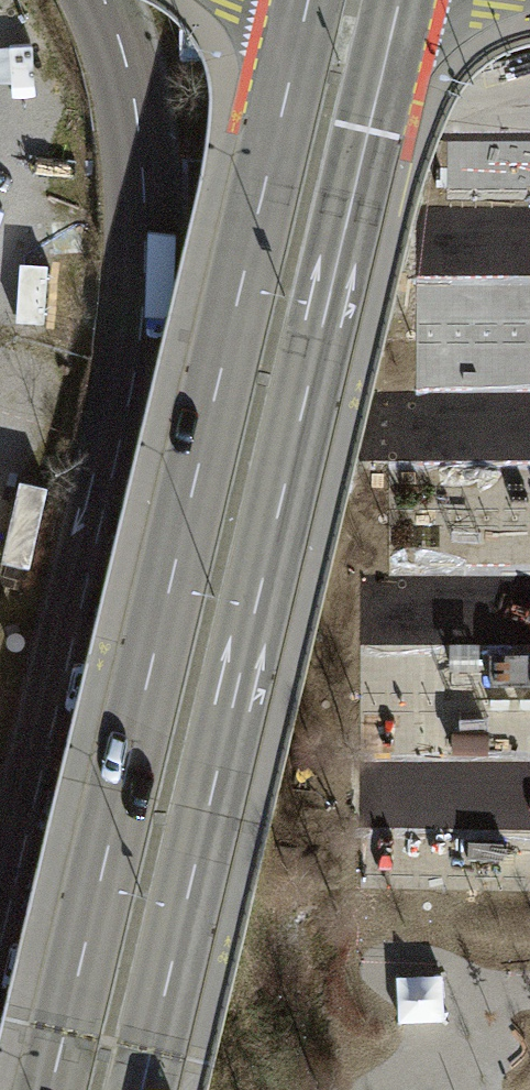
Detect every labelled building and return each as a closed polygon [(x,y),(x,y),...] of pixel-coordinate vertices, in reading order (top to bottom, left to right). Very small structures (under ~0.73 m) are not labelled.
[(480,654),(480,684),(529,684),(529,654),(480,654)]
